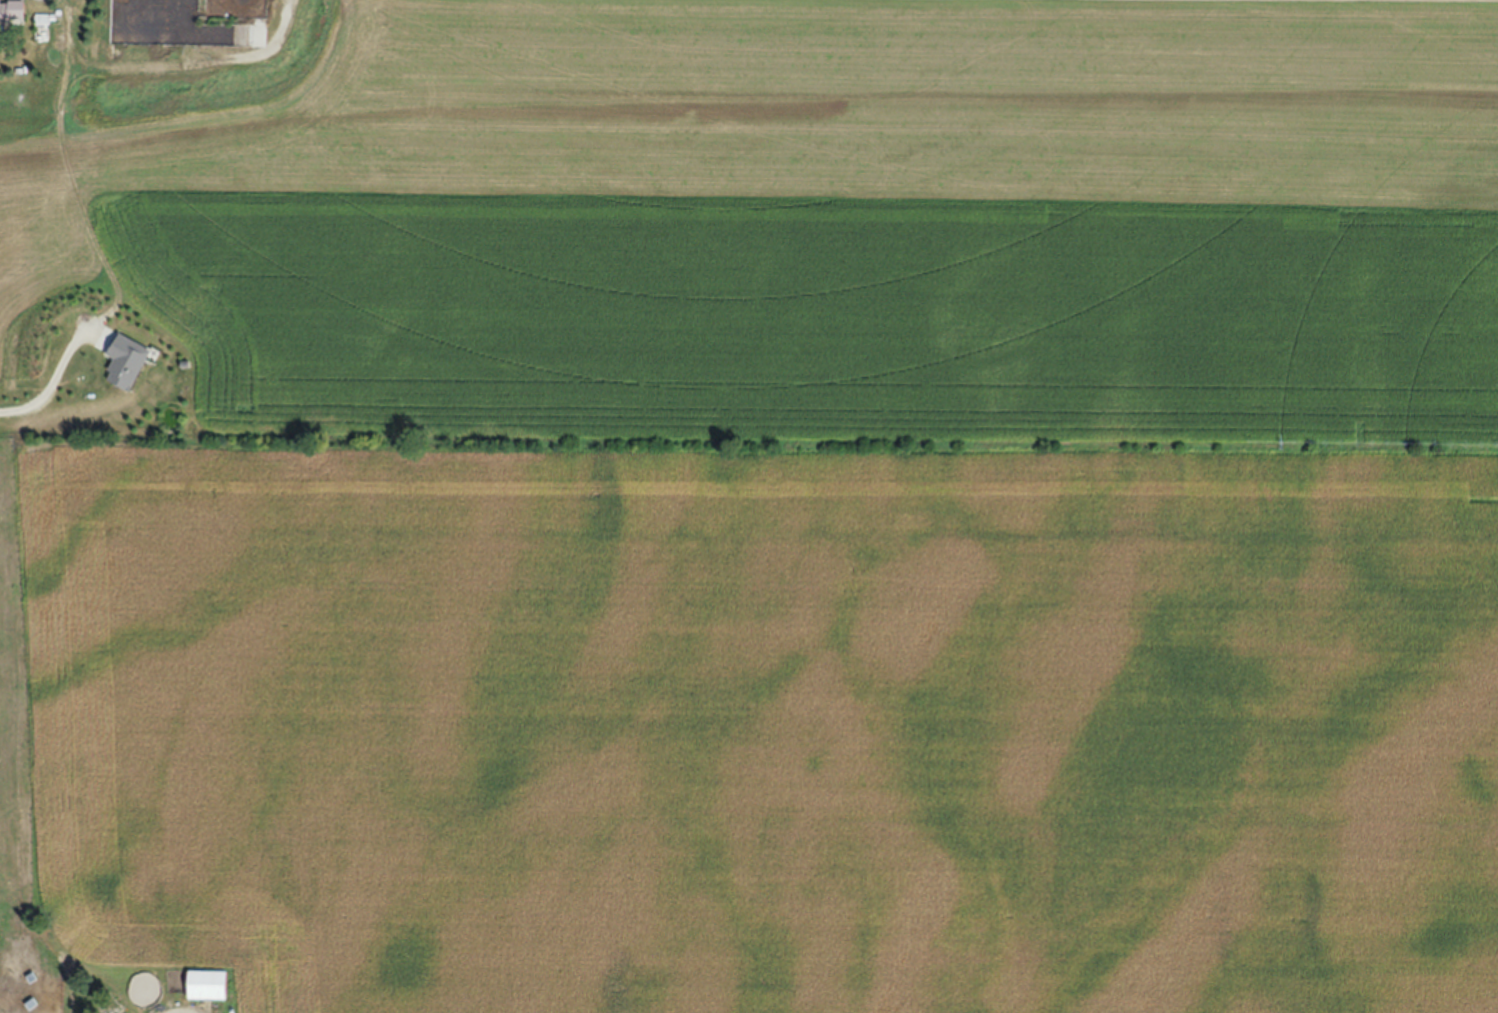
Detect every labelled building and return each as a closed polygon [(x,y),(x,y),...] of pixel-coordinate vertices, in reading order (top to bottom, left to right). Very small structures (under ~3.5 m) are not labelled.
[(0,0),(0,26),(24,26),(24,0),(22,0),(0,0)] [(227,971),(189,971),(189,999),(227,999),(227,971)]
